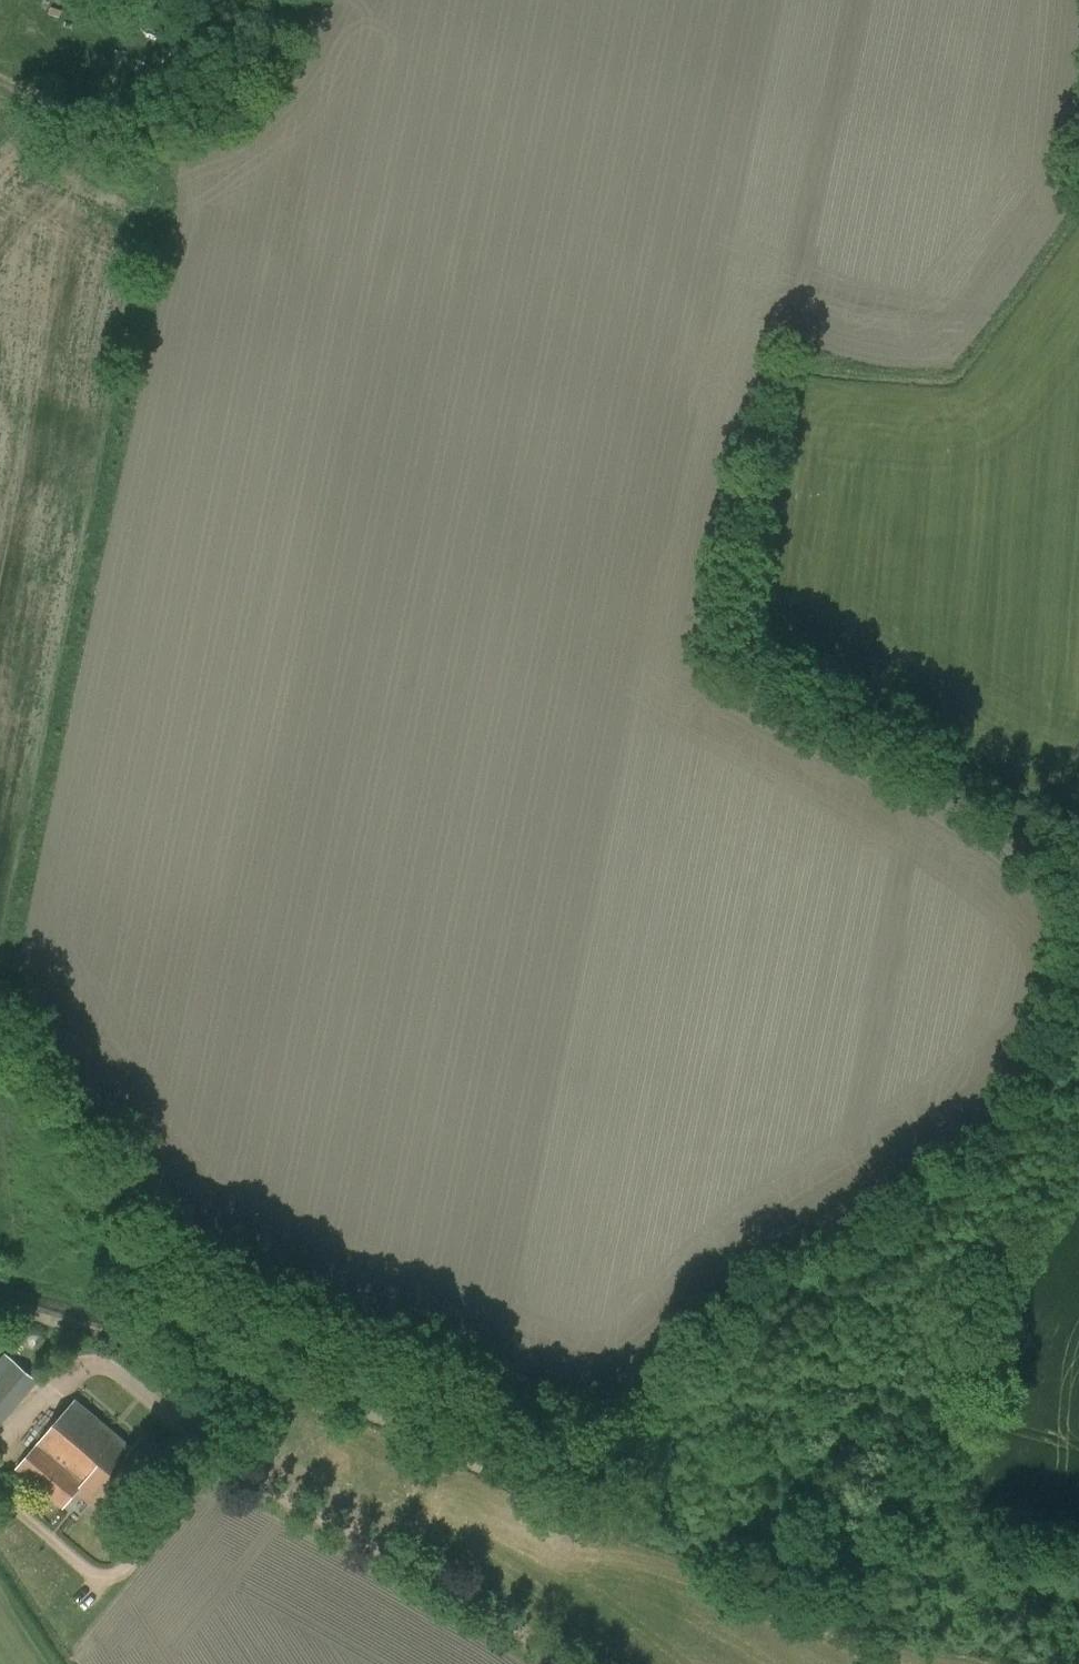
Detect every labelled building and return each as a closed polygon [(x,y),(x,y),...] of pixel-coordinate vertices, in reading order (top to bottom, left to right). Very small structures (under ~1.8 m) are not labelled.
[(13,1362),(0,1378),(0,1420),(34,1379),(13,1362)] [(105,1513),(148,1462),(75,1400),(17,1468),(64,1507),(78,1490),(105,1513)]
